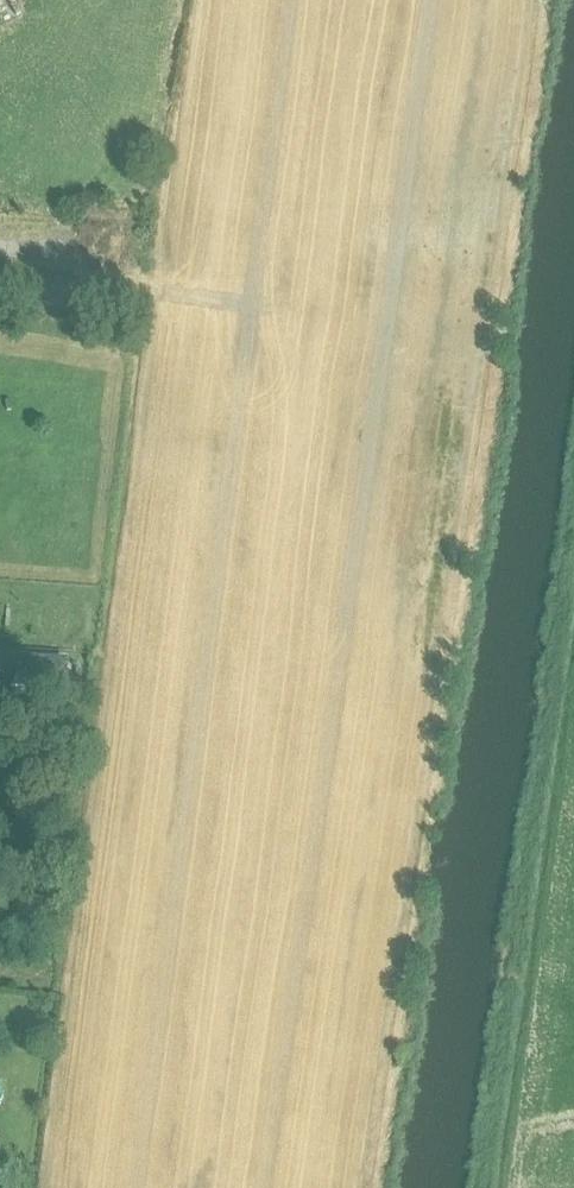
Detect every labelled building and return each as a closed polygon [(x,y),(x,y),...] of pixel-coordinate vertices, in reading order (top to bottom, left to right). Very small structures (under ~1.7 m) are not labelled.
[(56,670),(57,652),(36,651),(35,669),(56,670)] [(68,674),(18,671),(16,705),(66,708),(68,674)]
